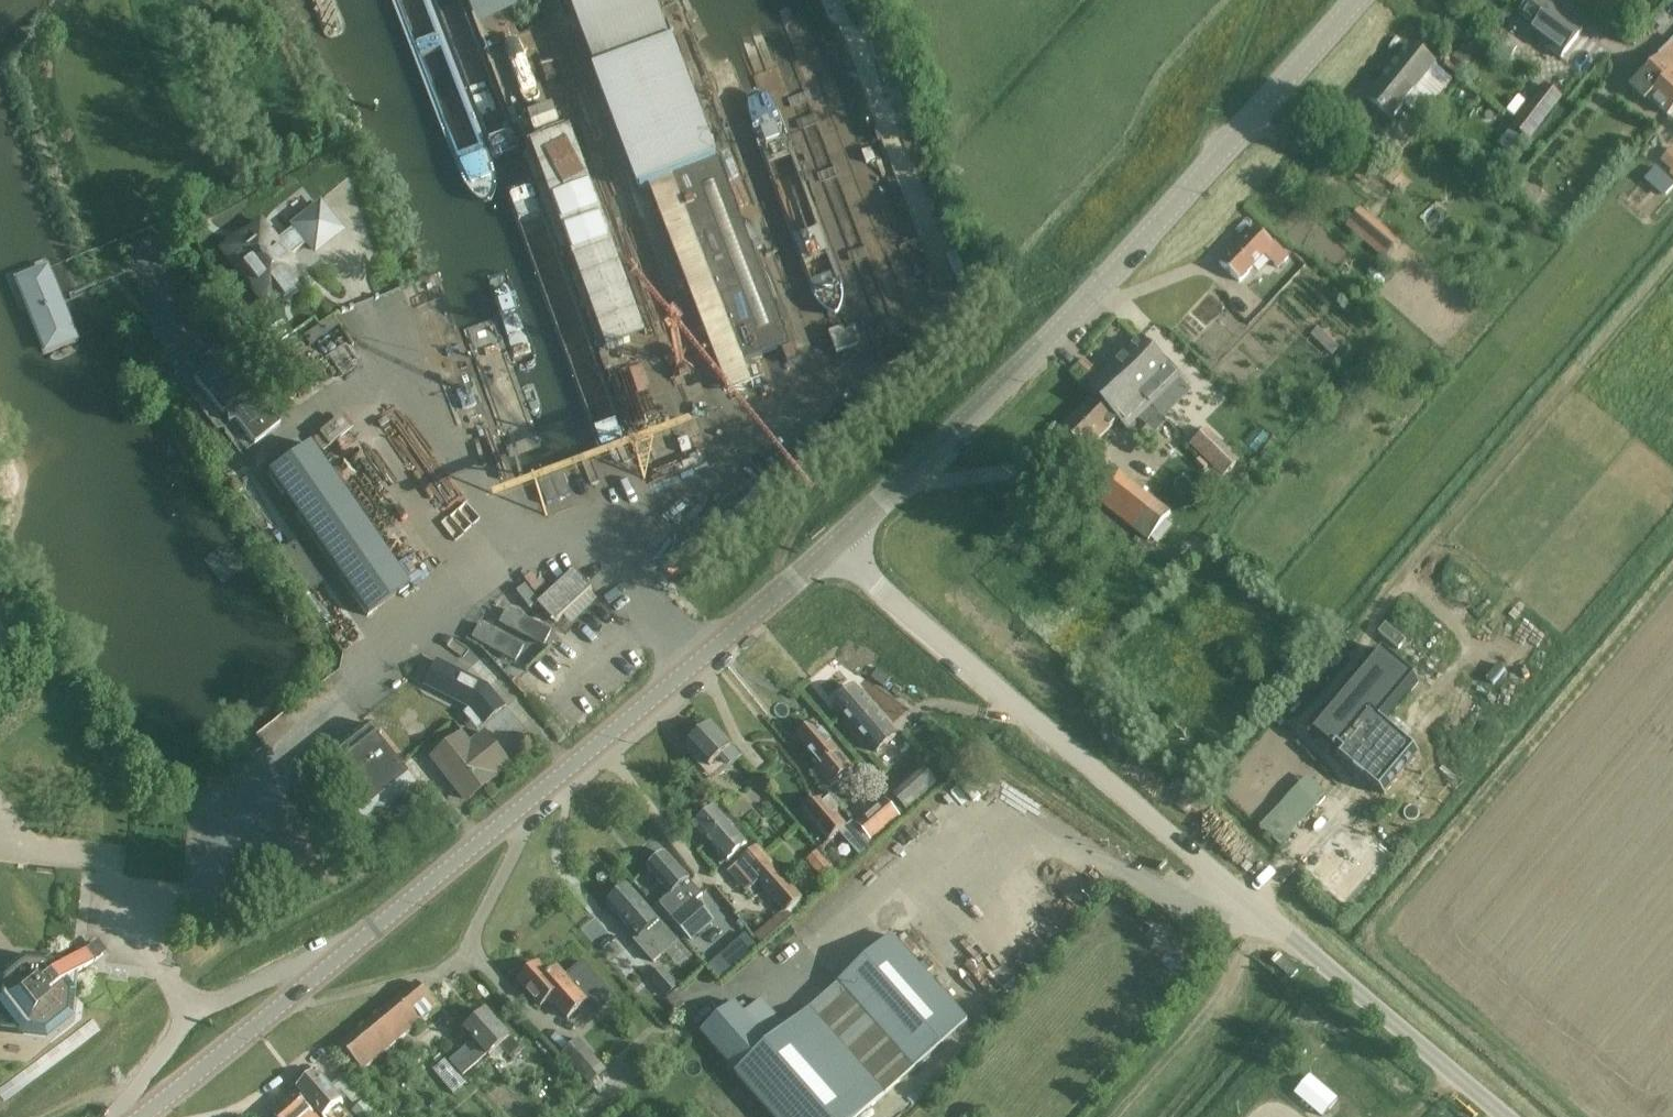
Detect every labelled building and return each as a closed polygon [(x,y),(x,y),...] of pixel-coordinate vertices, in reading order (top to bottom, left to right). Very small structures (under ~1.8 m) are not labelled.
[(718,162),(719,162),(656,0),(564,0),(638,193),(655,187),(718,162)] [(1541,0),(1530,0),(1519,14),(1535,27),(1528,35),(1561,60),(1583,31),(1541,0)] [(1594,10),(1608,22),(1617,11),(1605,0),(1602,0),(1594,10)] [(1463,34),(1454,26),(1447,21),(1442,28),(1462,44),(1467,39),(1463,35),(1463,34)] [(1630,89),(1645,103),(1647,101),(1649,103),(1672,76),(1672,44),(1672,43),(1668,47),(1630,89)] [(1463,44),(1454,55),(1465,65),(1474,54),(1463,44)] [(1411,46),(1400,59),(1367,98),(1392,119),(1404,104),(1421,118),(1452,81),(1411,46)] [(1507,62),(1513,54),(1505,48),(1499,56),(1507,62)] [(1672,111),(1672,76),(1649,103),(1666,118),(1672,111)] [(1460,81),(1451,91),(1456,95),(1465,86),(1460,81)] [(1529,141),(1561,99),(1545,86),(1513,128),(1529,141)] [(571,129),(532,145),(607,350),(646,336),(571,129)] [(1672,173),(1672,149),(1661,162),(1672,173)] [(655,187),(700,301),(734,389),(760,379),(756,368),(761,366),(759,360),(790,348),(718,162),(655,187)] [(1389,163),(1374,179),(1386,191),(1401,175),(1389,163)] [(247,245),(231,259),(266,302),(279,292),(284,298),(294,290),(289,284),(302,274),(289,258),(308,243),(315,251),(340,231),(319,206),(275,242),(260,222),(241,237),(247,245)] [(1220,265),(1239,283),(1264,257),(1277,270),(1288,259),(1274,246),(1274,247),(1255,228),(1220,265)] [(49,266),(15,280),(45,354),(79,340),(49,266)] [(279,324),(257,339),(264,350),(286,335),(279,324)] [(836,355),(859,347),(853,334),(843,338),(842,335),(830,340),(836,355)] [(1188,354),(1171,337),(1162,346),(1179,364),(1188,354)] [(1141,341),(1140,342),(1115,367),(1153,406),(1179,379),(1141,341)] [(914,342),(907,345),(909,353),(917,350),(914,342)] [(220,360),(200,377),(189,364),(174,376),(217,431),(225,430),(242,456),(254,446),(280,425),(253,390),(247,394),(220,360)] [(1093,396),(1118,421),(1127,431),(1153,406),(1115,367),(1089,392),(1093,396)] [(1199,392),(1195,396),(1205,408),(1209,404),(1199,392)] [(1118,421),(1093,396),(1060,429),(1085,454),(1118,421)] [(1258,429),(1243,447),(1253,455),(1268,438),(1258,429)] [(310,445),(268,475),(366,617),(409,587),(310,445)] [(1201,458),(1209,466),(1222,454),(1213,446),(1201,458)] [(1148,542),(1171,513),(1115,468),(1092,496),(1148,542)] [(575,571),(566,580),(538,605),(555,624),(592,590),(575,571)] [(508,609),(500,625),(544,648),(552,632),(508,609)] [(480,624),(472,640),(516,664),(525,648),(480,624)] [(1378,648),(1309,732),(1334,752),(1337,749),(1344,754),(1340,759),(1380,793),(1415,751),(1384,725),(1419,682),(1378,648)] [(425,686),(424,687),(469,710),(471,711),(483,726),(485,728),(507,708),(490,686),(450,666),(438,660),(425,686)] [(836,705),(857,731),(878,754),(897,738),(855,688),(836,705)] [(852,768),(814,724),(797,738),(822,768),(817,772),(830,787),(852,768)] [(312,771),(311,778),(312,780),(318,787),(322,783),(332,796),(345,811),(361,831),(417,786),(378,738),(382,735),(375,727),(375,726),(368,726),(312,771)] [(711,726),(689,745),(707,766),(710,770),(723,759),(729,768),(734,764),(738,760),(732,752),(730,750),(711,726)] [(437,766),(465,800),(509,764),(485,734),(471,745),(464,737),(446,752),(449,756),(437,766)] [(922,770),(904,786),(895,794),(907,808),(934,783),(922,770)] [(1279,807),(1299,826),(1317,807),(1297,788),(1279,807)] [(877,793),(864,805),(884,827),(897,816),(877,793)] [(841,832),(851,844),(862,857),(873,848),(868,842),(852,823),(846,828),(835,815),(838,812),(829,802),(826,805),(822,800),(806,814),(830,842),(841,832)] [(715,809),(695,827),(727,862),(747,845),(715,809)] [(1334,840),(1307,870),(1346,906),(1390,856),(1370,839),(1361,849),(1353,858),(1334,840)] [(740,862),(786,913),(802,899),(756,848),(740,862)] [(807,861),(823,880),(835,870),(832,866),(819,851),(807,861)] [(665,853),(647,869),(670,895),(660,904),(667,912),(673,919),(692,941),(713,922),(695,902),(702,896),(665,853)] [(838,862),(832,866),(835,870),(840,875),(849,868),(844,861),(838,862)] [(628,887),(607,905),(630,930),(637,938),(633,942),(643,953),(653,964),(662,956),(665,953),(678,942),(658,920),(628,887)] [(892,937),(839,984),(915,1069),(968,1022),(892,937)] [(0,1025),(0,1026),(13,1028),(43,1031),(63,1015),(67,982),(77,975),(99,957),(90,946),(76,957),(68,963),(59,971),(25,967),(5,983),(2,1013),(0,1025)] [(719,960),(710,968),(721,981),(730,973),(719,960)] [(519,983),(541,1007),(550,999),(568,1019),(588,1001),(558,968),(550,976),(540,964),(519,983)] [(650,980),(667,1000),(666,1001),(677,1013),(685,1005),(675,993),(677,991),(659,971),(650,980)] [(417,983),(342,1045),(341,1045),(362,1072),(438,1009),(417,983)] [(809,1010),(787,1030),(762,1001),(745,1016),(734,1003),(701,1033),(736,1072),(735,1073),(775,1116),(859,1116),(885,1095),(809,1010)] [(475,1040),(450,1062),(463,1078),(488,1056),(489,1056),(493,1053),(500,1047),(506,1054),(510,1058),(513,1056),(516,1059),(521,1053),(519,1050),(521,1049),(510,1037),(508,1038),(486,1012),(466,1030),(475,1040)] [(676,1035),(671,1040),(670,1046),(673,1051),(681,1052),(685,1048),(685,1042),(683,1037),(676,1035)] [(562,1055),(599,1097),(616,1082),(579,1040),(562,1055)] [(339,1106),(343,1103),(318,1072),(298,1089),(322,1116),(349,1116),(339,1106)] [(347,1074),(336,1084),(346,1096),(357,1087),(347,1074)] [(1294,1095),(1320,1116),(1323,1116),(1338,1100),(1310,1076),(1294,1095)] [(749,1109),(755,1104),(739,1085),(722,1100),(737,1116),(740,1116),(749,1109)] [(296,1094),(273,1114),(276,1116),(316,1116),(296,1094)] [(356,1108),(352,1112),(357,1116),(385,1116),(370,1097),(356,1108)]
